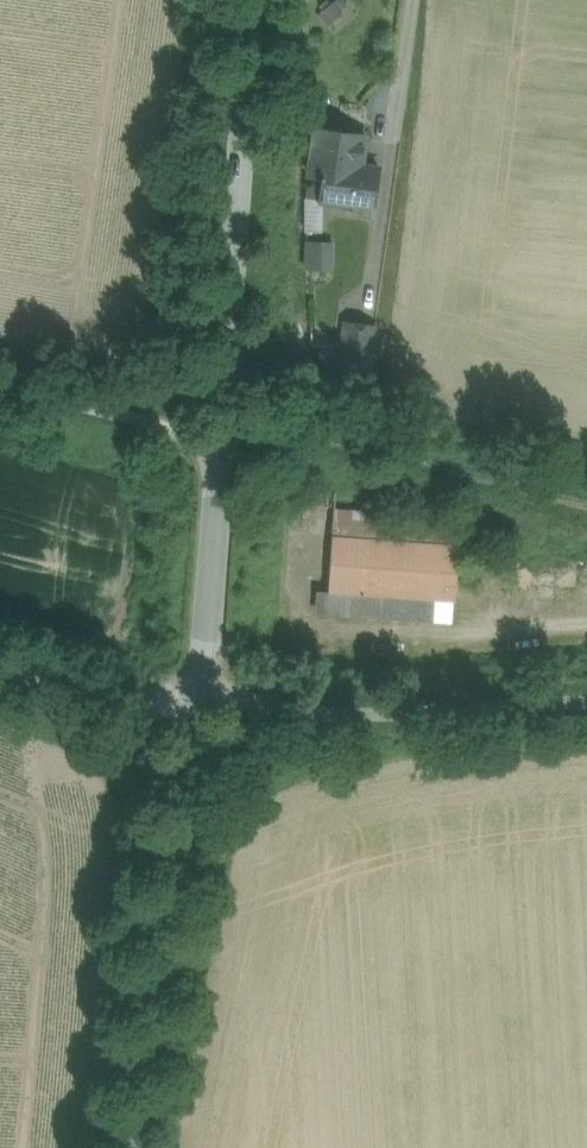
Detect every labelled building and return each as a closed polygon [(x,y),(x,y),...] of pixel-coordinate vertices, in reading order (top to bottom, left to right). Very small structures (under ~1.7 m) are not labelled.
[(320,14),(336,33),(359,13),(348,0),(336,0),(320,14)] [(379,168),(327,161),(322,202),(352,206),(351,213),(372,216),(379,168)] [(307,269),(335,269),(336,240),(308,239),(307,269)] [(375,328),(345,324),(339,366),(369,370),(375,328)] [(463,519),(336,508),(334,533),(461,544),(463,519)] [(461,544),(334,533),(329,590),(345,592),(454,601),(456,601),(461,544)] [(454,601),(345,592),(343,615),(452,625),(454,601)]
